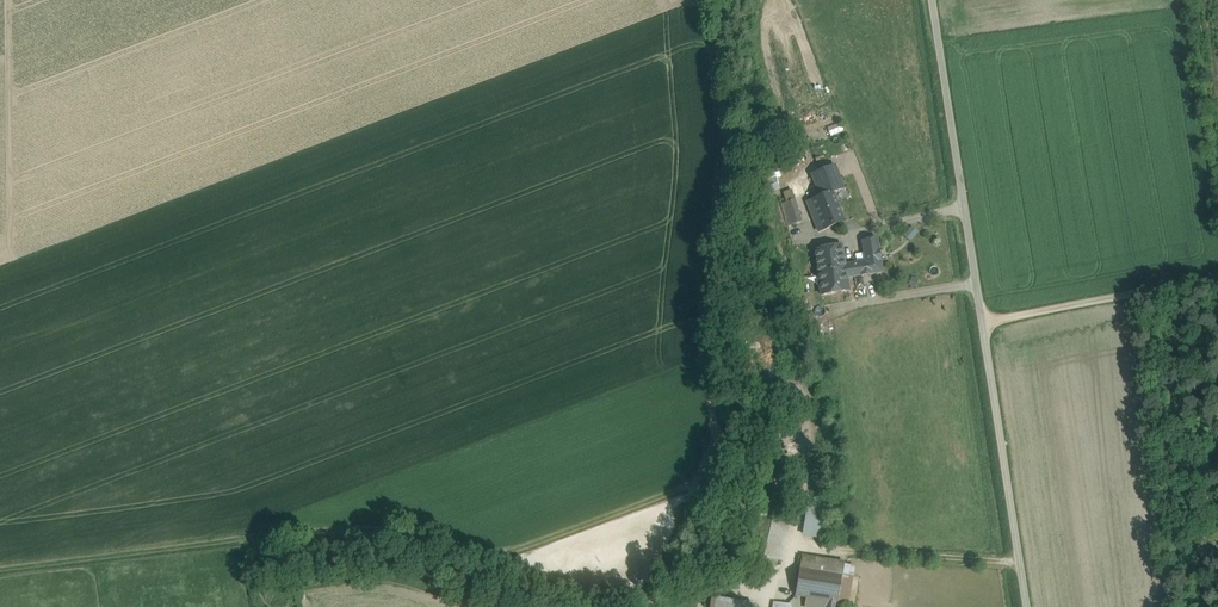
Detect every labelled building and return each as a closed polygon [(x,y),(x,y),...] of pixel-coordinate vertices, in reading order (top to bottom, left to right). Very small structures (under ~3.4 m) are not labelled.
[(801,146),(778,153),(782,167),(805,159),(801,146)] [(836,166),(811,174),(820,197),(844,188),(836,166)] [(820,197),(807,201),(819,231),(844,221),(855,217),(844,188),(820,197)] [(792,192),(783,195),(786,202),(781,203),(788,226),(802,221),(792,192)] [(877,239),(864,241),(867,262),(845,265),(845,269),(847,276),(882,272),(877,239)] [(842,245),(815,249),(818,274),(845,269),(845,265),(842,245)] [(845,269),(818,274),(821,294),(848,290),(847,276),(845,269)] [(810,296),(803,298),(805,310),(812,308),(810,296)] [(765,558),(783,561),(790,524),(771,521),(765,558)] [(800,569),(842,575),(844,564),(802,558),(800,569)] [(842,575),(800,569),(796,596),(806,598),(838,603),(842,575)] [(842,575),(838,603),(837,606),(845,606),(850,576),(842,575)] [(711,580),(691,580),(691,589),(706,589),(706,585),(711,585),(711,580)] [(712,598),(711,606),(754,606),(754,605),(712,598)] [(806,598),(805,606),(837,606),(838,603),(806,598)]
